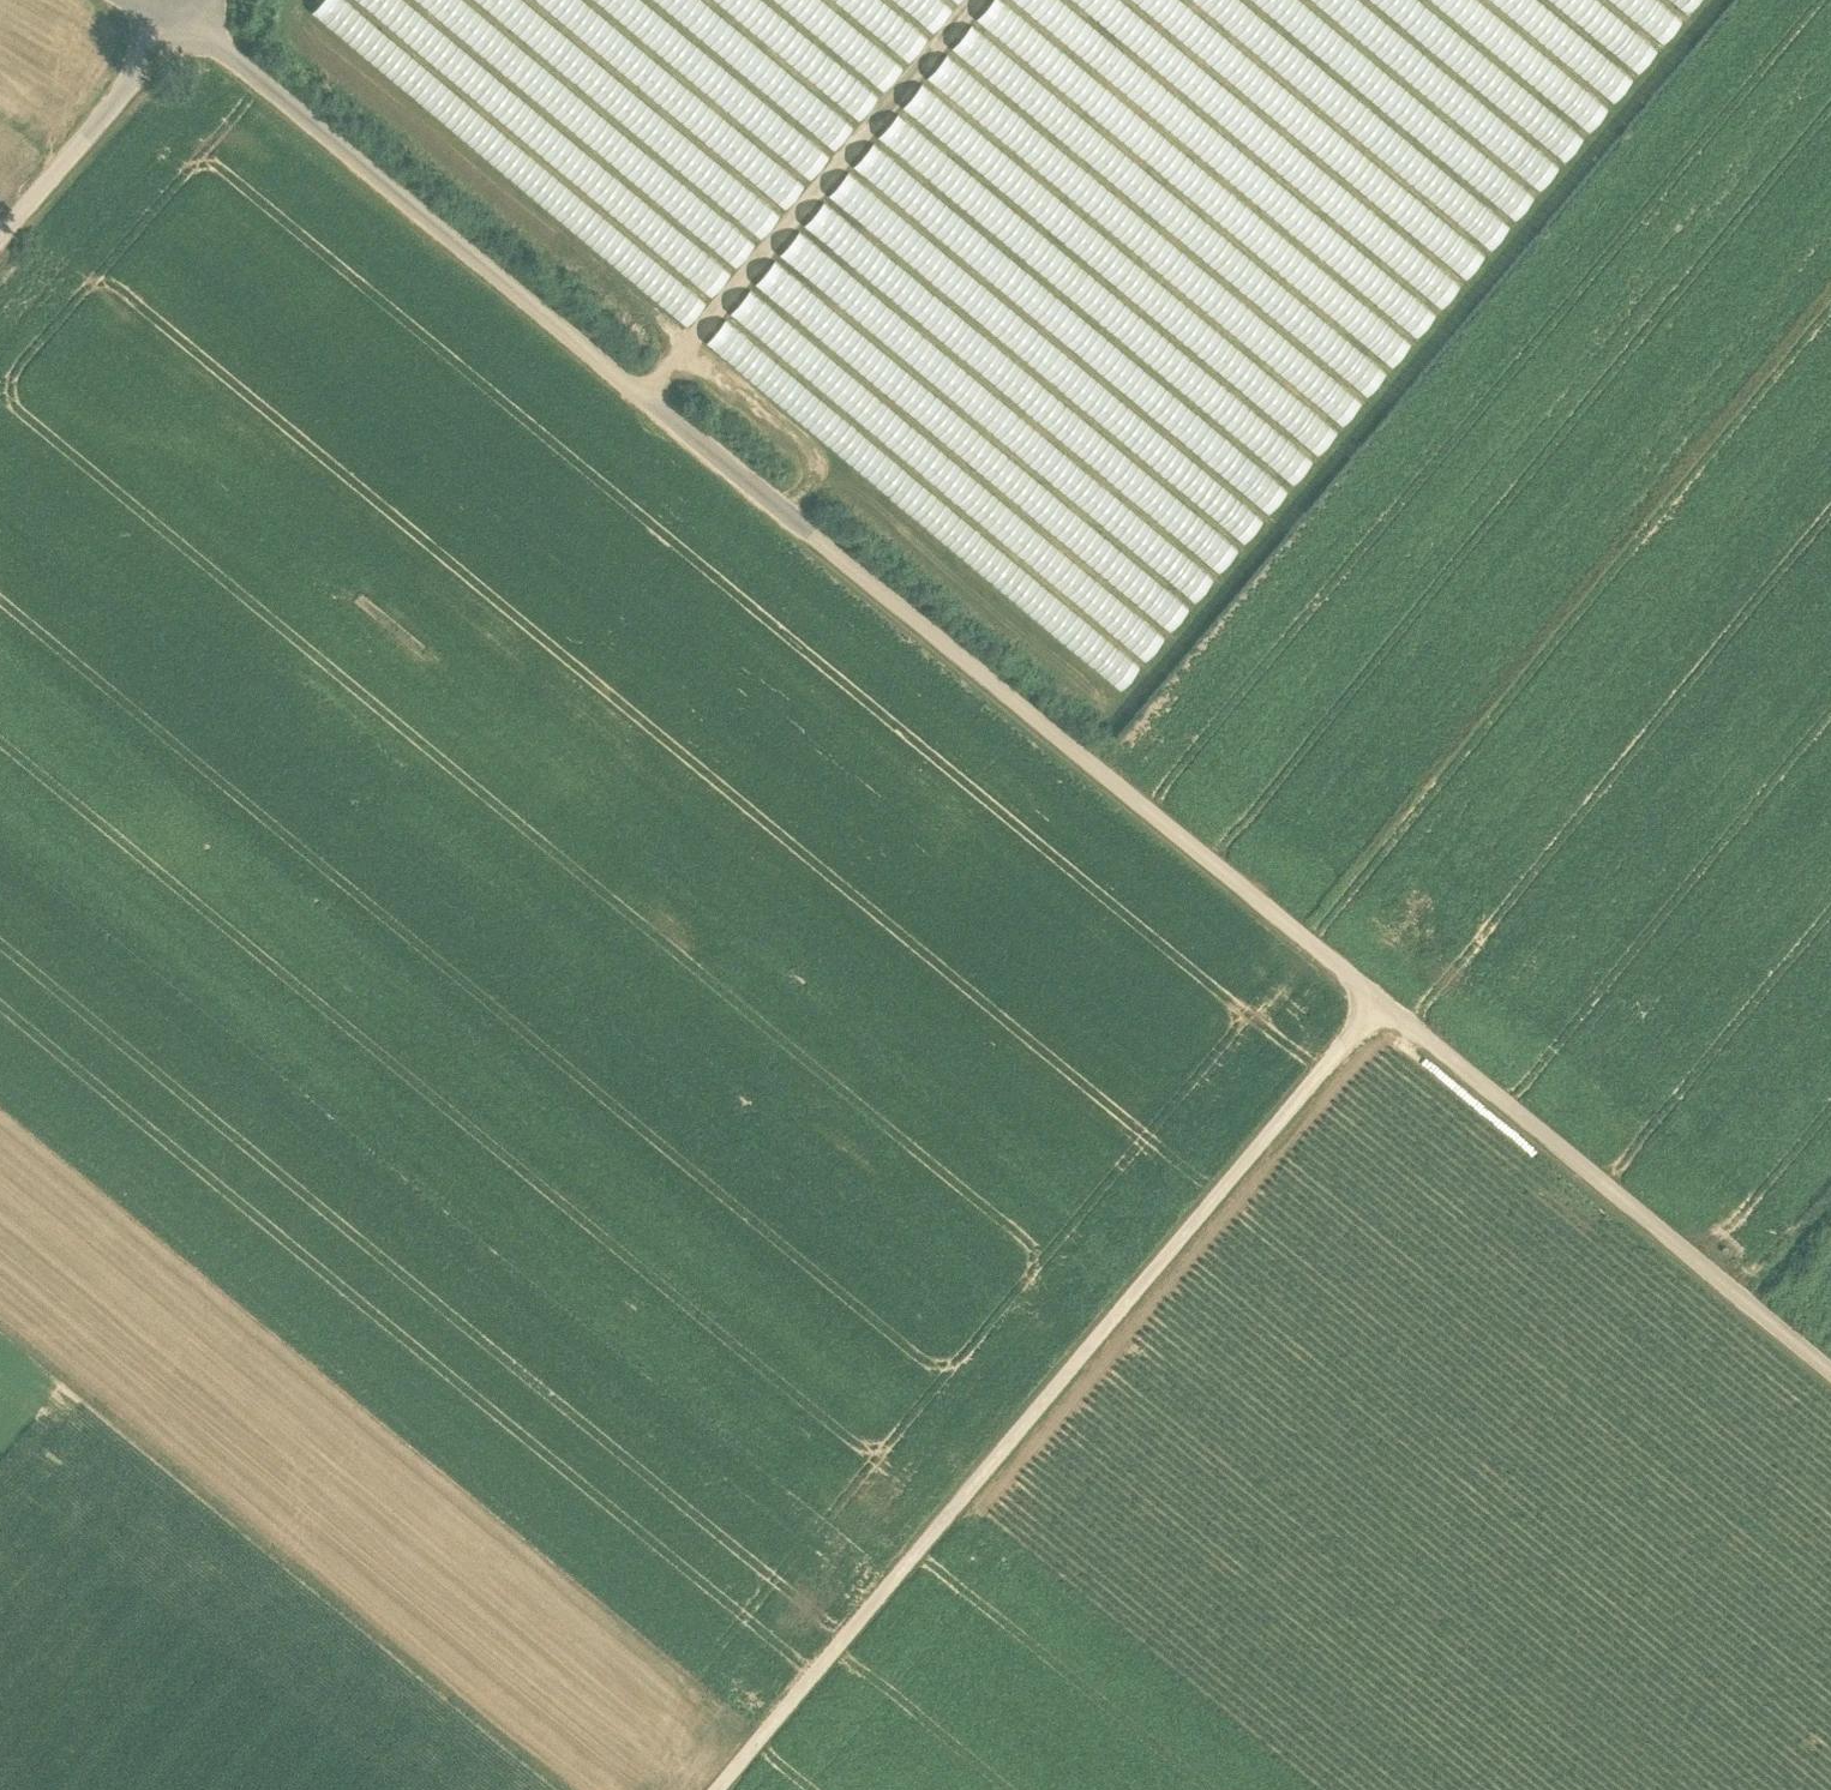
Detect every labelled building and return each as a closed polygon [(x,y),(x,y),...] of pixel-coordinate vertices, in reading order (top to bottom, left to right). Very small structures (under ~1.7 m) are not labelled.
[(861,117),(880,93),(881,94),(906,63),(827,0),(715,0),(861,117)] [(931,33),(890,0),(837,0),(911,59),(931,33)] [(955,6),(948,0),(896,0),(934,31),(955,6)] [(1415,336),(992,0),(990,0),(971,25),(1395,362),(1415,336)] [(1053,0),(1000,0),(1419,332),(1440,307),(1053,0)] [(1463,280),(1118,0),(1066,0),(1443,305),(1463,280)] [(1488,251),(1178,0),(1126,0),(1468,276),(1488,251)] [(1492,246),(1513,221),(1240,0),(1188,0),(1492,246)] [(1519,215),(1539,189),(1300,0),(1247,0),(1519,215)] [(1543,185),(1563,160),(1362,0),(1310,0),(1543,185)] [(1586,134),(1422,0),(1371,0),(1565,159),(1586,134)] [(1590,129),(1611,104),(1483,0),(1431,0),(1590,129)] [(1618,95),(1638,70),(1548,0),(1496,0),(1618,95)] [(1643,65),(1662,40),(1611,0),(1559,0),(1643,65)] [(1684,16),(1665,0),(1614,0),(1664,41),(1684,16)] [(1365,397),(1390,367),(966,27),(947,52),(946,51),(921,82),(1345,422),(1365,397)] [(870,144),(1298,478),(1315,456),(1316,457),(1342,423),(915,89),(897,112),(896,111),(870,144)]
